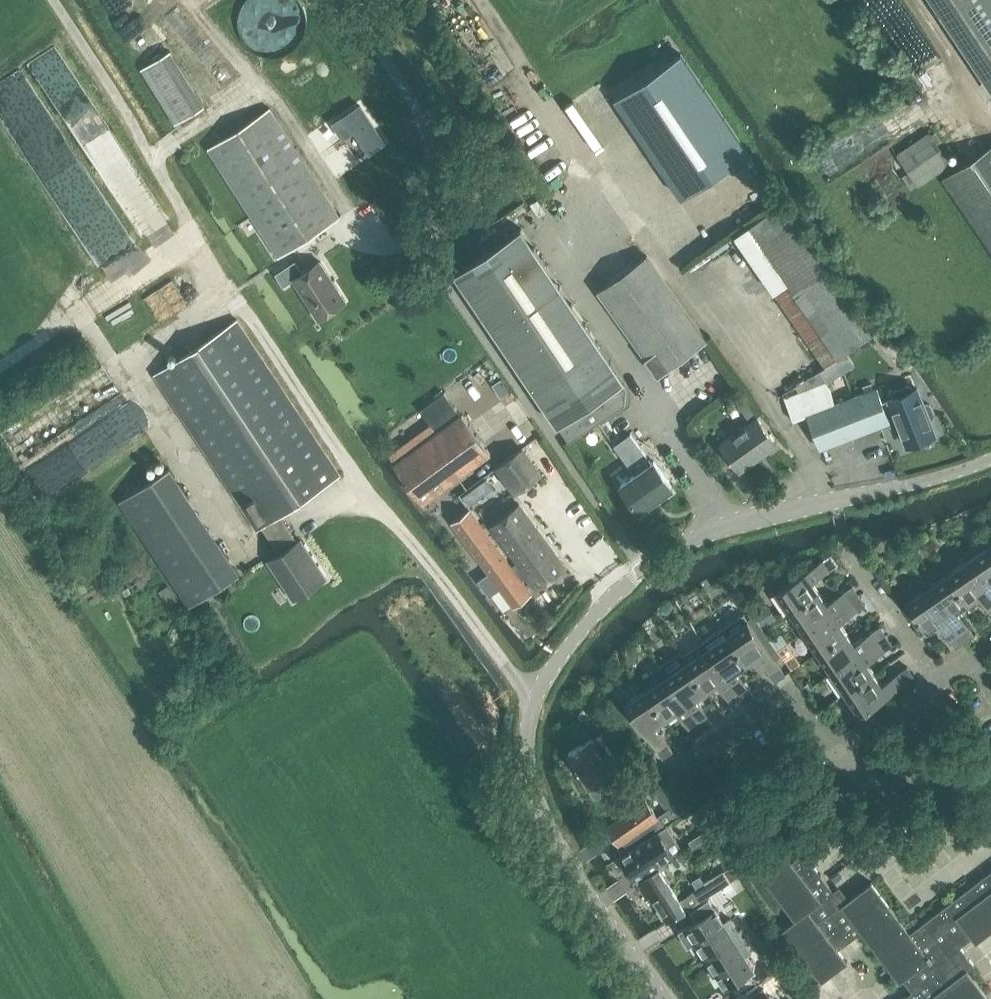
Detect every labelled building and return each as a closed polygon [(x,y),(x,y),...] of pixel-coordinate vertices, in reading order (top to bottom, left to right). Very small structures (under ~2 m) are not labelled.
[(304,20),(304,15),(302,7),(299,1),(298,0),(237,0),(233,6),(231,13),(230,20),(231,27),(233,34),(235,39),(240,45),(245,50),(252,54),(258,56),(265,57),(273,57),(280,55),(286,52),(292,48),(297,43),(301,36),(303,28),(304,21),(304,20)] [(990,80),(990,0),(937,0),(990,80)] [(144,68),(178,122),(206,105),(172,50),(144,68)] [(681,52),(615,97),(682,197),(736,161),(749,152),(681,52)] [(361,104),(334,122),(344,137),(355,129),(370,151),(385,141),(361,104)] [(210,147),(280,254),(341,215),(271,108),(210,147)] [(930,131),(898,153),(910,171),(902,176),(911,189),(939,170),(951,162),(930,131)] [(990,248),(990,147),(944,178),(990,248)] [(839,352),(871,330),(784,203),(737,234),(825,364),(840,354),(839,352)] [(456,271),(570,441),(625,404),(627,387),(623,381),(625,380),(522,226),(456,271)] [(598,288),(658,373),(708,338),(648,254),(598,288)] [(277,271),(285,284),(295,278),(321,317),(348,299),(322,259),(305,270),(297,258),(277,271)] [(271,560),(292,592),(295,597),(327,576),(303,540),(300,542),(281,514),(342,474),(239,318),(157,372),(260,529),(265,526),(283,553),(271,560)] [(800,391),(785,396),(794,420),(810,413),(822,447),(880,424),(892,420),(884,400),(879,386),(837,403),(828,380),(854,362),(848,353),(812,375),(796,384),(800,391)] [(501,378),(492,384),(500,396),(509,390),(501,378)] [(873,382),(863,385),(865,391),(875,388),(873,382)] [(895,395),(884,400),(892,420),(893,423),(897,425),(900,423),(908,443),(922,437),(926,439),(931,437),(933,433),(936,432),(930,417),(933,415),(934,412),(931,402),(927,401),(924,402),(918,386),(917,387),(916,384),(913,383),(896,389),(894,392),(895,395)] [(445,391),(421,409),(432,424),(438,431),(462,414),(445,391)] [(751,408),(741,414),(746,421),(755,414),(751,408)] [(396,462),(423,500),(492,452),(464,412),(462,414),(396,462)] [(723,442),(741,468),(764,451),(765,452),(778,443),(759,417),(723,442)] [(622,483),(641,510),(674,486),(655,460),(653,462),(633,434),(617,444),(631,464),(637,473),(624,482),(622,483)] [(497,466),(516,492),(542,473),(523,447),(497,466)] [(121,500),(157,555),(191,607),(214,592),(242,574),(171,467),(121,500)] [(476,486),(464,495),(471,504),(483,495),(476,486)] [(470,508),(452,521),(489,572),(479,579),(490,595),(500,587),(513,605),(531,592),(522,580),(528,577),(536,588),(564,567),(519,504),(490,525),(517,561),(511,565),(470,508)] [(969,558),(990,591),(990,546),(990,544),(969,558)] [(781,592),(792,609),(821,590),(813,579),(839,562),(833,552),(778,588),(781,592)] [(948,572),(968,602),(979,594),(990,613),(990,591),(969,558),(948,572)] [(948,572),(927,585),(964,640),(975,634),(958,608),(968,602),(948,572)] [(170,584),(160,590),(170,605),(180,599),(170,584)] [(792,609),(806,630),(859,593),(859,592),(853,584),(827,601),(821,590),(792,609)] [(964,640),(927,585),(917,592),(907,598),(927,629),(939,621),(955,646),(964,640)] [(806,630),(819,650),(847,631),(840,620),(866,602),(859,593),(806,630)] [(765,603),(754,611),(763,624),(774,616),(765,603)] [(748,618),(728,632),(748,662),(758,655),(775,680),(785,673),(748,618)] [(819,650),(833,670),(887,634),(881,624),(854,642),(847,631),(819,650)] [(745,701),(754,694),(737,669),(748,662),(728,632),(724,627),(704,640),(745,701)] [(833,670),(846,690),(874,671),(867,661),(893,644),(887,634),(833,670)] [(707,690),(717,683),(735,708),(745,701),(704,640),(683,654),(687,660),(707,690)] [(687,660),(667,673),(705,728),(714,722),(697,697),(707,690),(687,660)] [(874,671),(846,690),(860,711),(915,675),(908,664),(882,682),(874,671)] [(667,673),(647,687),(667,717),(677,710),(695,735),(705,728),(667,673)] [(667,717),(647,687),(626,702),(663,756),(673,750),(656,724),(667,717)] [(568,752),(596,796),(609,788),(619,781),(607,762),(614,756),(601,735),(593,740),(591,737),(568,752)] [(655,792),(666,808),(672,817),(688,807),(671,782),(663,770),(657,773),(665,785),(655,792)] [(620,844),(626,851),(654,830),(667,821),(672,817),(666,808),(657,814),(646,798),(607,826),(620,844)] [(632,871),(638,880),(660,866),(657,861),(682,844),(667,821),(654,830),(626,851),(626,852),(621,855),(622,856),(621,860),(628,871),(632,871)] [(693,845),(706,837),(707,836),(704,831),(690,840),(693,845)] [(822,980),(848,960),(839,947),(862,929),(910,992),(900,998),(979,998),(987,993),(968,969),(975,964),(960,946),(972,937),(975,942),(978,940),(990,930),(990,869),(911,931),(871,880),(849,897),(843,902),(804,851),(792,860),(782,848),(756,868),(795,918),(782,928),(822,980)] [(731,879),(723,868),(704,880),(705,882),(680,898),(668,880),(675,876),(666,862),(660,866),(638,880),(646,894),(650,892),(668,920),(719,887),(729,881),(731,879)] [(839,871),(832,876),(835,881),(842,876),(839,871)] [(734,889),(729,881),(719,887),(724,895),(734,889)] [(700,918),(678,932),(688,947),(697,942),(706,957),(741,934),(730,918),(723,922),(710,901),(696,911),(700,918)] [(741,934),(706,957),(726,987),(754,969),(745,956),(752,951),(741,934)] [(752,997),(753,998),(760,998),(769,993),(766,988),(752,997)] [(810,998),(826,998),(817,989),(808,996),(810,998)]
